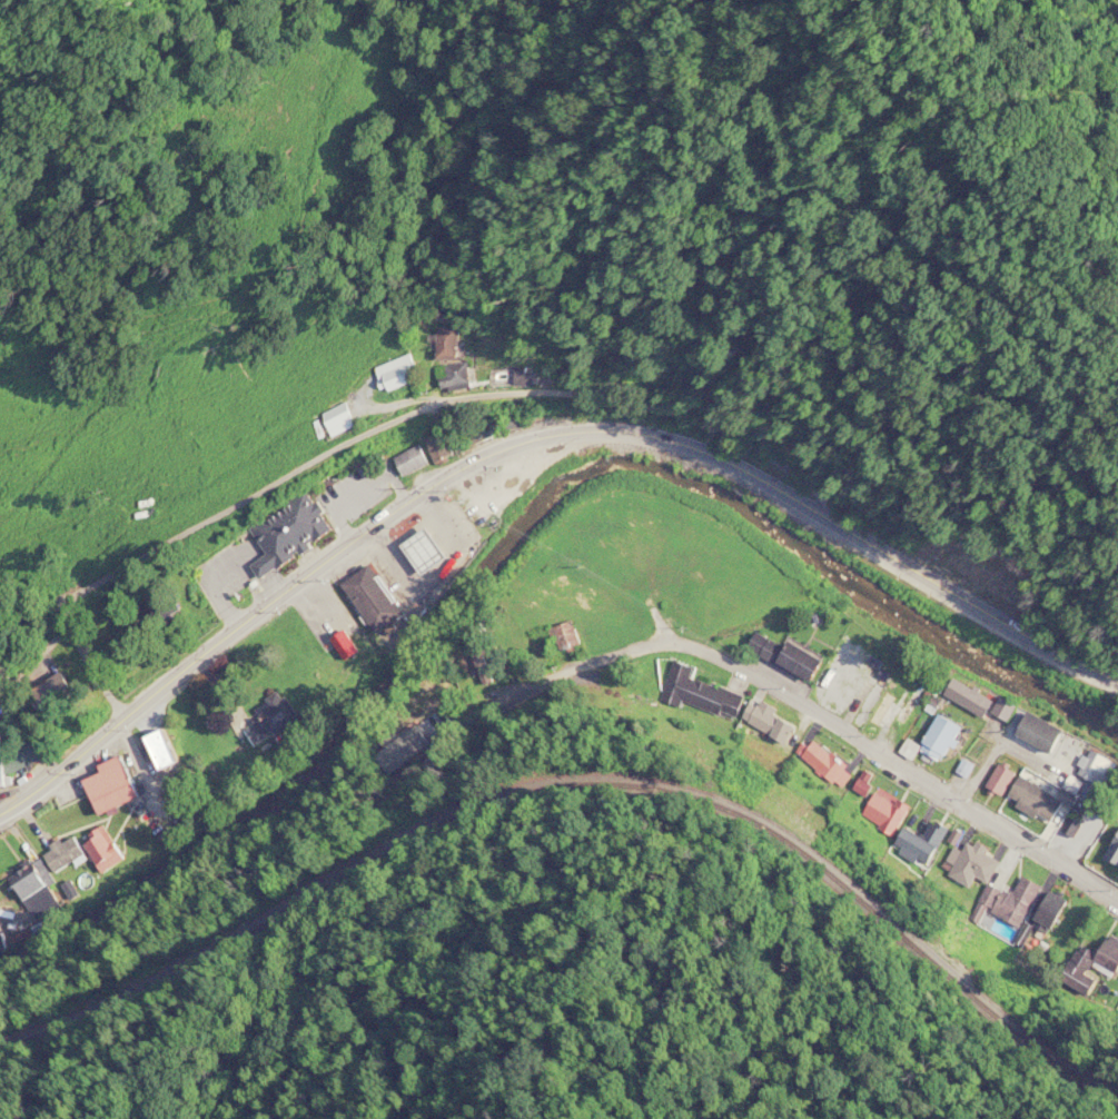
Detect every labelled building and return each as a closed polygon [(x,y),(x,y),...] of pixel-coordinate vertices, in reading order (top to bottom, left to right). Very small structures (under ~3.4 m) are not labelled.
[(438,326),(438,358),(457,358),(457,326),(438,326)] [(417,382),(414,357),(375,362),(379,388),(417,382)] [(468,362),(439,363),(441,388),(469,386),(468,362)] [(331,436),(355,423),(343,401),(319,413),(331,436)] [(459,450),(506,428),(498,410),(451,432),(459,450)] [(431,439),(442,464),(464,454),(452,428),(431,439)] [(395,457),(405,478),(433,464),(423,444),(395,457)] [(273,571),(329,535),(303,494),(244,531),(273,571)] [(398,543),(419,573),(447,554),(425,524),(398,543)] [(374,631),(403,612),(395,600),(396,598),(378,572),(376,573),(369,562),(339,582),(374,631)] [(561,622),(559,645),(573,647),(576,624),(561,622)] [(746,651),(811,679),(821,656),(786,640),(785,644),(754,631),(746,651)] [(693,666),(672,659),(660,696),(734,719),(741,694),(690,677),(693,666)] [(41,694),(52,714),(88,693),(77,674),(41,694)] [(982,717),(992,699),(952,676),(942,694),(982,717)] [(234,717),(247,749),(294,727),(280,696),(234,717)] [(793,727),(751,700),(740,718),(782,744),(793,727)] [(921,748),(945,758),(960,724),(935,713),(921,748)] [(140,737),(151,772),(169,765),(158,732),(140,737)] [(7,785),(5,768),(43,763),(41,744),(0,748),(0,785),(7,785)] [(87,812),(126,800),(112,760),(95,765),(97,773),(77,780),(87,812)] [(1001,797),(1016,772),(999,762),(984,787),(1001,797)] [(1006,801),(1049,823),(1062,798),(1019,776),(1006,801)] [(910,807),(897,798),(893,804),(876,791),(860,813),(890,835),(910,807)] [(893,844),(925,865),(948,830),(932,819),(920,837),(905,827),(893,844)] [(125,858),(103,826),(81,841),(103,873),(125,858)] [(79,871),(101,859),(86,829),(62,841),(79,871)] [(1103,855),(1117,865),(1117,832),(1103,855)] [(26,855),(39,879),(71,861),(59,838),(26,855)] [(970,887),(977,876),(986,882),(999,861),(965,841),(946,872),(970,887)] [(32,890),(17,862),(0,871),(0,899),(3,905),(32,890)] [(45,889),(36,864),(9,873),(19,899),(45,889)] [(987,883),(970,919),(979,923),(985,910),(1020,927),(1040,885),(1021,876),(1012,895),(987,883)] [(1036,925),(1055,929),(1063,896),(1044,891),(1036,925)] [(1089,943),(1074,977),(1108,992),(1117,971),(1117,956),(1089,943)]
